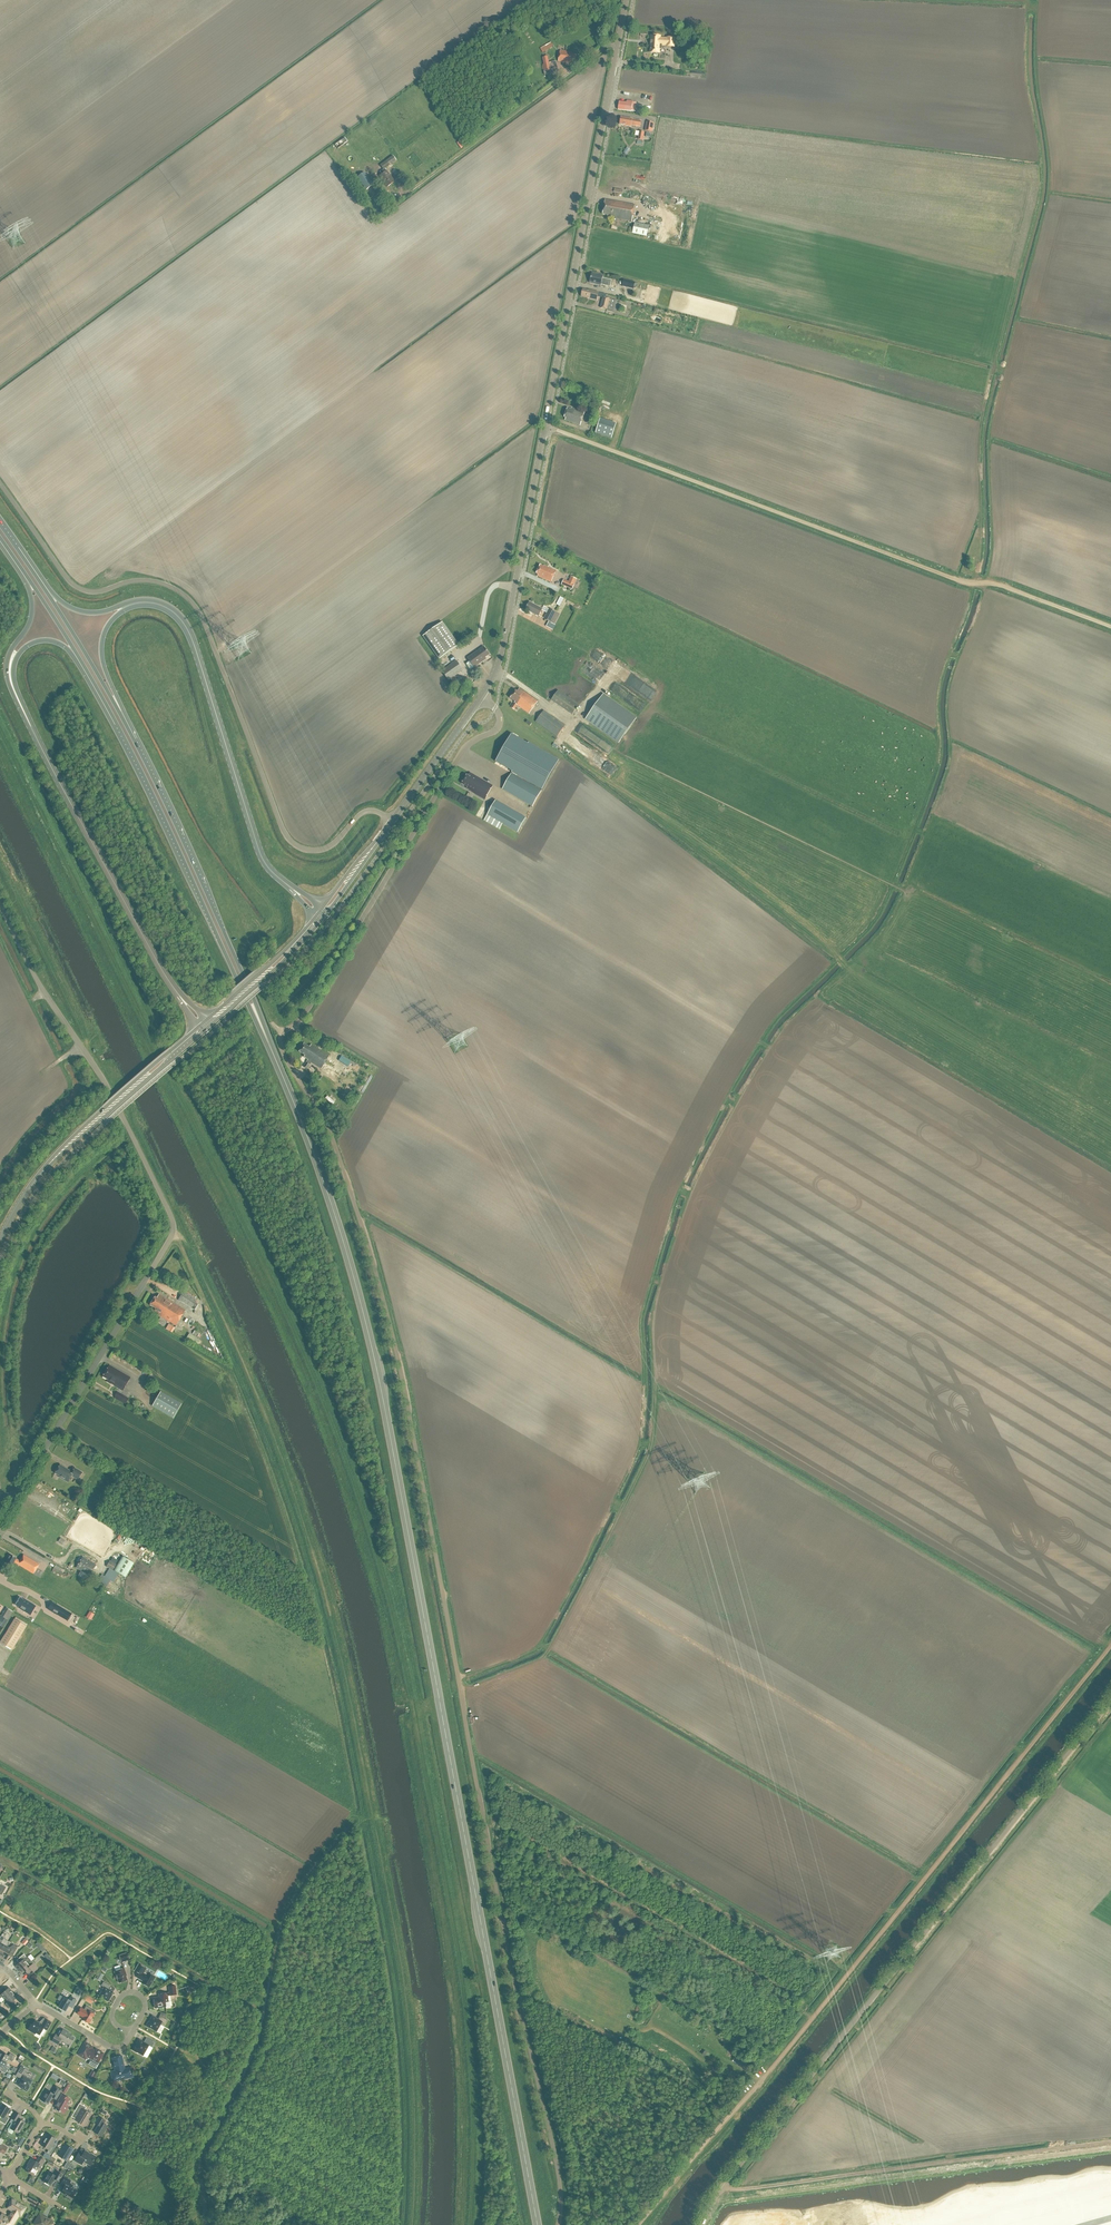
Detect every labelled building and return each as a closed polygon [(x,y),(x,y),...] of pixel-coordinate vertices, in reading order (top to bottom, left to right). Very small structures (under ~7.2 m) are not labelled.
[(651,36),(649,52),(659,53),(660,45),(667,46),(674,47),(675,39),(667,38),(667,40),(660,39),(660,37),(651,36)] [(543,53),(554,47),(551,42),(541,48),(543,53)] [(575,63),(577,56),(571,55),(571,53),(561,51),(558,61),(569,63),(570,62),(575,63)] [(551,71),(548,57),(543,58),(544,65),(542,65),(544,72),(551,71)] [(636,111),(637,102),(627,101),(627,102),(619,101),(618,109),(631,111),(632,110),(636,111)] [(641,121),(621,117),(619,124),(632,126),(632,125),(640,126),(641,121)] [(645,130),(652,132),(654,123),(646,121),(645,130)] [(345,137),(335,145),(338,149),(348,141),(345,137)] [(382,175),(380,176),(387,187),(395,183),(385,169),(396,161),(393,156),(380,165),(383,170),(380,172),(382,175)] [(373,184),(364,172),(356,178),(366,190),(373,184)] [(608,215),(607,217),(632,221),(635,205),(606,199),(603,214),(608,215)] [(649,226),(635,223),(633,234),(646,237),(649,226)] [(601,285),(610,287),(612,281),(603,278),(603,276),(597,275),(592,274),(590,281),(592,282),(591,284),(601,286),(601,285)] [(634,289),(635,283),(624,280),(622,287),(634,289)] [(606,295),(589,291),(583,290),(581,297),(597,301),(597,298),(603,299),(603,298),(606,298),(606,295)] [(606,298),(603,298),(603,299),(601,308),(607,310),(610,299),(606,298)] [(615,311),(617,301),(612,300),(609,310),(615,311)] [(580,426),(585,412),(576,409),(575,410),(571,408),(571,409),(568,408),(564,418),(566,418),(565,420),(580,426)] [(598,434),(615,438),(619,423),(602,419),(598,434)] [(540,565),(536,574),(538,575),(538,576),(551,582),(556,571),(548,567),(548,568),(544,566),(544,567),(540,565)] [(561,585),(572,590),(577,579),(571,577),(569,582),(564,580),(561,585)] [(530,612),(539,616),(543,609),(530,602),(526,609),(530,611),(530,612)] [(549,609),(543,619),(555,625),(560,615),(549,609)] [(423,637),(439,660),(459,646),(443,622),(423,637)] [(482,662),(481,661),(490,655),(484,647),(468,658),(474,668),(482,662)] [(592,659),(606,665),(609,658),(595,652),(592,659)] [(448,681),(454,677),(463,670),(457,661),(442,671),(448,681)] [(517,705),(529,714),(538,702),(519,689),(517,691),(515,690),(509,698),(515,702),(511,708),(514,710),(517,705)] [(573,715),(579,706),(558,690),(551,700),(572,715),(573,715)] [(636,719),(603,695),(586,719),(619,743),(636,719)] [(557,737),(565,725),(544,710),(535,722),(557,737)] [(543,789),(559,761),(512,734),(496,762),(543,789)] [(472,792),(485,800),(492,786),(470,773),(469,776),(467,775),(462,784),(468,787),(467,788),(472,791),(472,792)] [(533,807),(542,791),(511,773),(502,789),(533,807)] [(487,815),(484,821),(499,830),(503,824),(518,833),(526,818),(496,800),(487,815)] [(303,1058),(307,1060),(303,1066),(307,1068),(309,1064),(310,1065),(311,1063),(321,1069),(329,1055),(311,1044),(310,1047),(304,1043),(298,1052),(304,1055),(303,1058)] [(339,1061),(349,1066),(352,1061),(342,1056),(339,1061)] [(326,1098),(333,1105),(335,1102),(328,1096),(326,1098)] [(183,1291),(178,1300),(191,1308),(197,1299),(183,1291)] [(159,1294),(157,1298),(155,1297),(150,1305),(155,1308),(154,1311),(158,1313),(157,1315),(176,1326),(185,1310),(159,1294)] [(190,1333),(186,1339),(198,1346),(202,1340),(190,1333)] [(130,1377),(109,1365),(102,1377),(107,1380),(106,1382),(122,1391),(130,1377)] [(160,1391),(152,1406),(173,1419),(182,1404),(160,1391)] [(127,1404),(129,1400),(117,1393),(115,1397),(127,1404)] [(78,1480),(82,1473),(75,1468),(72,1472),(60,1465),(58,1467),(57,1468),(55,1471),(56,1472),(55,1473),(60,1476),(59,1477),(68,1483),(72,1476),(78,1480)] [(40,1578),(43,1573),(36,1569),(39,1564),(23,1555),(20,1561),(16,1559),(17,1559),(10,1555),(5,1563),(11,1567),(14,1562),(40,1578)] [(82,1557),(76,1568),(89,1576),(96,1565),(82,1557)] [(117,1572),(121,1565),(126,1568),(129,1562),(127,1560),(124,1558),(123,1561),(120,1559),(116,1565),(113,1571),(115,1572),(117,1572)] [(113,1571),(116,1565),(115,1565),(111,1562),(110,1561),(106,1567),(112,1570),(113,1571)] [(64,1570),(55,1565),(51,1572),(55,1574),(57,1570),(58,1571),(59,1570),(63,1573),(64,1570)] [(121,1575),(126,1568),(121,1565),(117,1572),(121,1575)] [(113,1582),(117,1576),(114,1574),(115,1572),(113,1571),(112,1570),(110,1574),(107,1572),(106,1574),(105,1576),(102,1575),(99,1582),(106,1587),(110,1580),(113,1582)] [(106,1587),(99,1582),(97,1581),(94,1585),(104,1591),(106,1587)] [(26,1602),(19,1597),(15,1605),(19,1608),(28,1614),(33,1605),(27,1601),(26,1602)] [(50,1600),(46,1606),(61,1614),(64,1609),(50,1600)] [(90,1611),(86,1617),(92,1620),(95,1614),(90,1611)] [(27,1627),(26,1626),(28,1624),(16,1617),(14,1619),(0,1642),(0,1643),(12,1650),(27,1627)] [(13,1955),(17,1949),(18,1947),(14,1944),(9,1948),(7,1946),(1,1956),(6,1959),(10,1953),(13,1955)] [(127,1952),(119,1955),(121,1962),(130,1960),(127,1952)] [(16,1966),(20,1971),(31,1961),(28,1957),(26,1957),(24,1954),(18,1959),(21,1962),(16,1966)] [(31,1961),(20,1971),(24,1976),(29,1971),(31,1974),(38,1969),(31,1961)] [(156,1977),(148,1972),(146,1975),(144,1973),(146,1969),(139,1964),(135,1971),(140,1973),(137,1978),(143,1981),(141,1983),(149,1988),(156,1977)] [(119,1983),(127,1980),(125,1973),(126,1973),(124,1968),(114,1972),(116,1976),(119,1983)] [(110,1996),(113,1992),(108,1989),(110,1986),(104,1982),(101,1986),(104,1987),(99,1995),(104,1998),(103,1999),(108,2002),(111,1997),(110,1996)] [(176,1995),(175,1986),(169,1987),(170,1993),(159,1994),(159,1997),(153,1998),(155,2008),(166,2007),(165,2002),(168,2001),(168,1996),(176,1995)] [(13,1992),(9,1988),(5,1991),(3,1989),(0,1991),(0,1998),(2,1997),(5,2000),(13,1992)] [(9,2009),(15,2004),(13,2001),(17,1997),(13,1992),(5,2000),(7,2003),(5,2004),(9,2009)] [(73,2006),(76,2000),(71,1997),(69,2000),(65,1997),(59,2007),(66,2011),(70,2004),(73,2006)] [(94,2014),(95,2011),(86,2005),(84,2010),(81,2008),(77,2014),(83,2018),(82,2020),(89,2023),(94,2014)] [(164,2026),(167,2020),(161,2016),(159,2019),(152,2016),(148,2022),(146,2026),(149,2028),(150,2028),(156,2032),(161,2024),(164,2026)] [(47,2030),(51,2023),(45,2019),(42,2024),(35,2020),(32,2025),(31,2024),(28,2030),(35,2034),(36,2033),(40,2035),(44,2029),(47,2030)] [(70,2045),(74,2038),(66,2033),(67,2032),(63,2030),(59,2036),(56,2034),(52,2041),(58,2045),(61,2040),(70,2045)] [(143,2056),(149,2045),(152,2047),(154,2043),(146,2038),(144,2042),(139,2039),(136,2045),(135,2045),(132,2050),(136,2053),(137,2052),(143,2056)] [(101,2056),(103,2054),(101,2052),(98,2050),(98,2051),(85,2043),(78,2054),(85,2058),(87,2056),(94,2059),(91,2064),(96,2067),(99,2062),(98,2062),(99,2059),(100,2060),(102,2057),(101,2056)] [(733,2048),(731,2051),(736,2055),(734,2058),(746,2065),(749,2060),(736,2053),(737,2050),(733,2048)] [(16,2056),(10,2053),(9,2056),(1,2051),(0,2053),(0,2059),(6,2062),(8,2059),(12,2062),(16,2056)] [(125,2069),(122,2056),(112,2058),(115,2071),(110,2072),(112,2081),(133,2077),(131,2067),(125,2069)] [(6,2062),(0,2059),(0,2067),(2,2067),(0,2070),(5,2074),(8,2068),(5,2066),(6,2062)] [(33,2068),(42,2074),(45,2070),(35,2064),(33,2068)] [(20,2079),(17,2085),(22,2088),(27,2092),(30,2087),(29,2086),(32,2081),(23,2075),(27,2069),(21,2066),(15,2076),(20,2079)] [(65,2093),(70,2085),(67,2083),(62,2091),(65,2093)] [(55,2092),(53,2094),(47,2090),(41,2100),(48,2104),(52,2097),(56,2100),(60,2093),(62,2090),(56,2086),(53,2090),(55,2092)] [(58,2108),(57,2110),(64,2114),(69,2107),(66,2105),(70,2099),(62,2094),(57,2102),(55,2106),(58,2108)] [(80,2103),(75,2111),(78,2114),(75,2119),(78,2121),(78,2122),(84,2126),(91,2114),(84,2110),(86,2107),(80,2103)] [(10,2109),(3,2104),(0,2109),(0,2116),(1,2117),(0,2118),(0,2121),(5,2124),(9,2118),(6,2116),(10,2109)] [(10,2129),(18,2133),(22,2126),(23,2126),(25,2122),(19,2119),(21,2115),(15,2112),(11,2119),(15,2121),(10,2129)] [(99,2117),(95,2123),(98,2125),(94,2132),(101,2136),(107,2126),(103,2124),(105,2120),(99,2117)] [(48,2134),(41,2145),(49,2150),(47,2153),(51,2155),(55,2148),(52,2145),(56,2139),(48,2134)] [(21,2136),(17,2144),(21,2146),(25,2138),(21,2136)] [(66,2161),(73,2149),(65,2145),(59,2156),(66,2161)] [(90,2165),(96,2156),(91,2153),(91,2154),(89,2153),(85,2150),(82,2155),(79,2152),(74,2160),(82,2165),(84,2161),(90,2165)] [(41,2167),(45,2161),(39,2157),(36,2161),(31,2158),(29,2162),(29,2163),(25,2170),(34,2175),(39,2166),(41,2167)] [(59,2181),(63,2175),(57,2172),(55,2175),(49,2172),(44,2181),(51,2186),(55,2179),(59,2181)] [(72,2199),(77,2190),(72,2187),(73,2185),(69,2183),(71,2181),(64,2177),(60,2184),(64,2187),(61,2192),(65,2194),(65,2193),(68,2195),(67,2197),(72,2199)] [(26,2208),(13,2200),(8,2208),(13,2210),(8,2217),(2,2214),(0,2218),(0,2224),(8,2224),(9,2224),(10,2224),(12,2224),(18,2214),(21,2216),(26,2208)] [(52,2224),(53,2222),(40,2214),(34,2223),(38,2224),(53,2224),(52,2224)]
